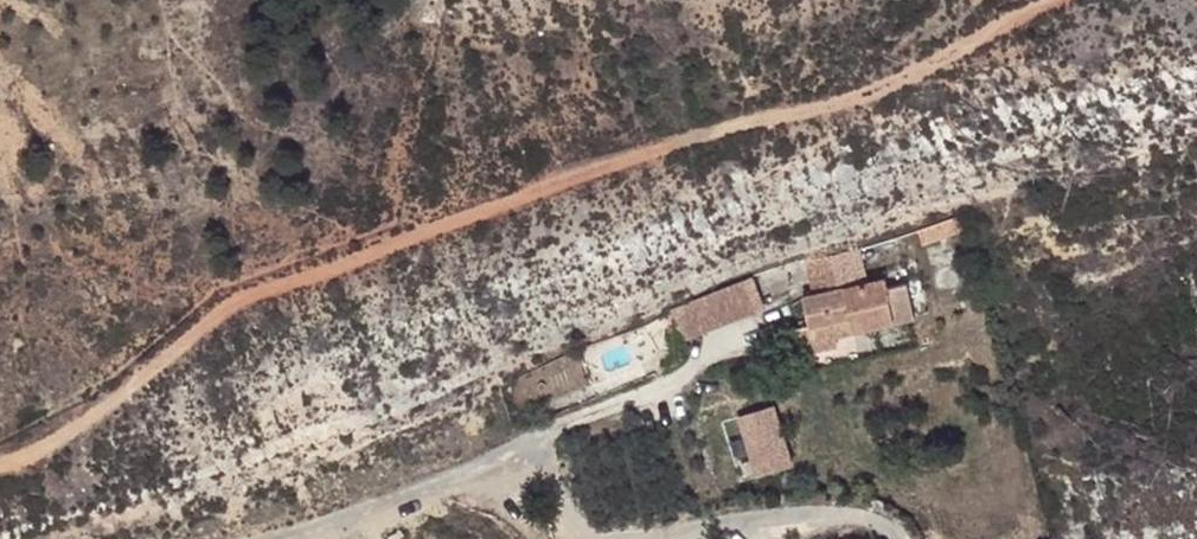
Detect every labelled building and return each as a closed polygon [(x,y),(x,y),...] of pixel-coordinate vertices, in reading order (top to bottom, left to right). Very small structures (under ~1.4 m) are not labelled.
[(861,249),(866,270),(964,236),(958,218),(861,249)] [(861,249),(803,263),(811,294),(802,296),(809,329),(850,320),(853,333),(915,319),(914,313),(907,283),(887,288),(884,277),(868,280),(866,270),(861,249)] [(882,267),(884,277),(887,288),(907,283),(914,313),(929,312),(916,259),(882,267)] [(761,305),(750,278),(671,311),(682,338),(761,305)] [(771,413),(745,421),(763,478),(789,470),(771,413)]
